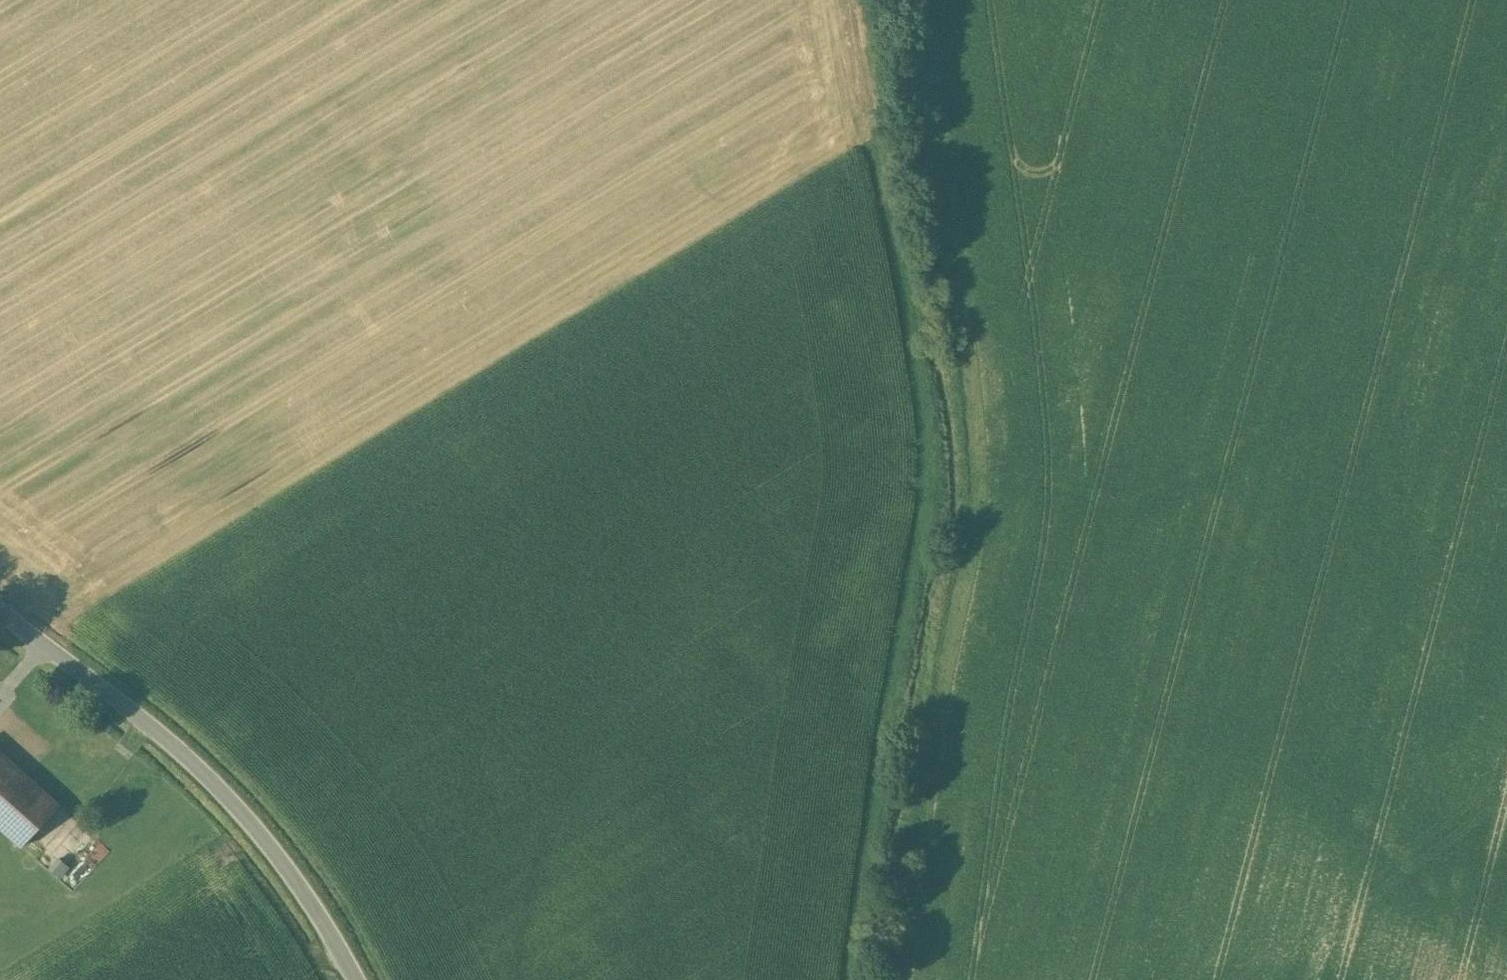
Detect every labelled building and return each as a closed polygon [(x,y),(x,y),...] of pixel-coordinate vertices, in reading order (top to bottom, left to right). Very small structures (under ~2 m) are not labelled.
[(22,846),(58,805),(25,776),(0,753),(0,826),(22,846)]
